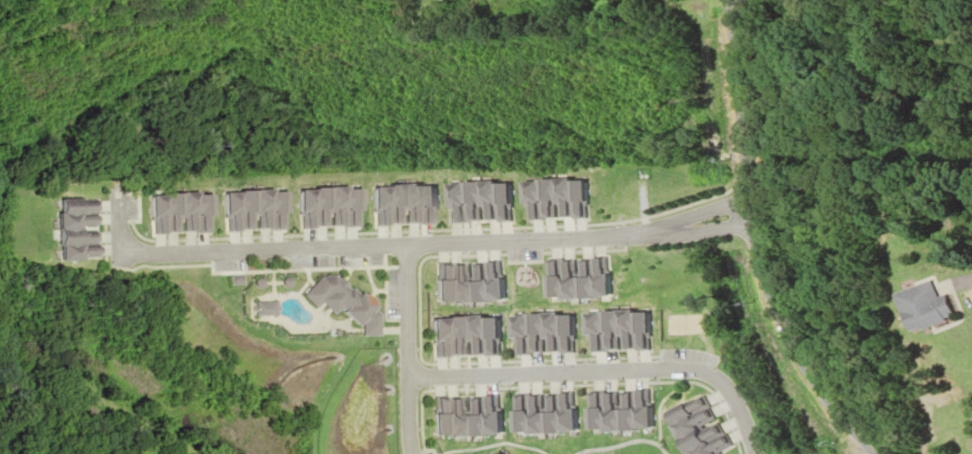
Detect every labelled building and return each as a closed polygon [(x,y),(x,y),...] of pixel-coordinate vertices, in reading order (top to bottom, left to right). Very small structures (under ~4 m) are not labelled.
[(523,219),(582,218),(581,180),(517,180),(518,205),(523,205),(523,219)] [(442,208),(449,208),(449,221),(507,221),(508,183),(442,182),(442,208)] [(432,223),(431,185),(367,186),(367,211),(374,211),(374,224),(432,223)] [(357,226),(356,187),(295,188),(295,227),(357,226)] [(282,229),(281,191),(218,192),(219,215),(226,215),(226,230),(282,229)] [(151,233),(207,232),(206,193),(144,194),(145,221),(151,221),(151,233)] [(49,259),(95,260),(96,199),(50,199),(49,259)] [(607,298),(606,258),(540,260),(541,300),(607,298)] [(468,263),(468,264),(435,266),(437,306),(500,303),(497,261),(468,263)] [(373,341),(382,331),(377,327),(384,319),(328,267),(302,295),(315,307),(320,302),(333,314),(338,310),(356,327),(357,326),(373,341)] [(894,293),(908,333),(950,318),(942,295),(934,297),(929,281),(894,293)] [(645,310),(580,311),(580,336),(586,336),(586,351),(646,350),(645,310)] [(505,339),(512,339),(512,354),(570,352),(569,313),(504,315),(505,339)] [(437,357),(464,356),(463,344),(469,344),(470,356),(496,355),(494,316),(430,319),(431,343),(437,343),(437,357)] [(648,391),(583,392),(584,430),(648,429),(648,391)] [(571,393),(507,395),(509,433),(573,431),(571,393)] [(497,395),(478,395),(478,397),(433,399),(434,436),(499,434),(497,395)] [(662,417),(681,453),(713,453),(725,448),(700,398),(662,417)]
